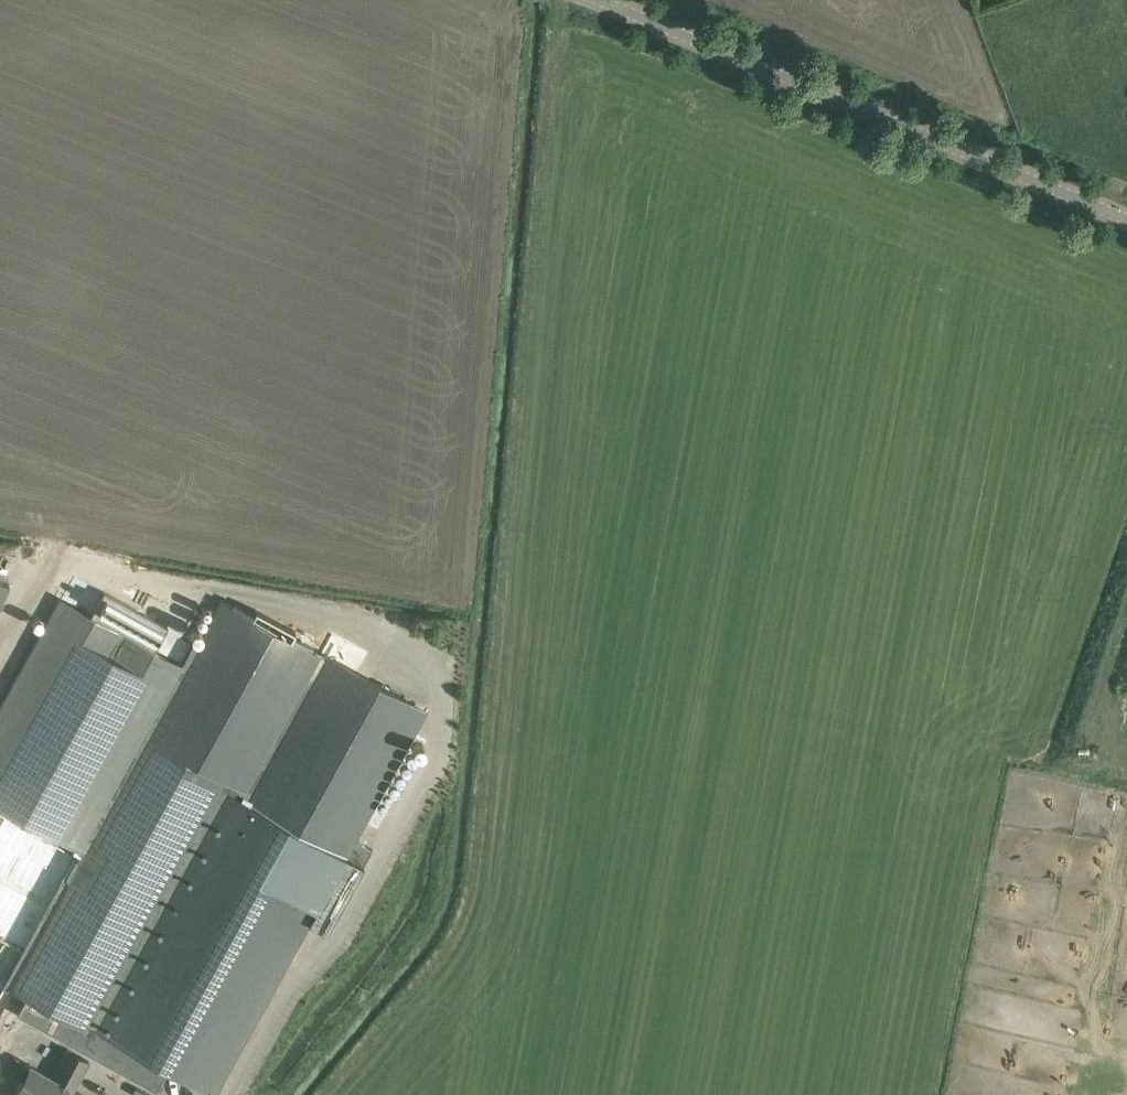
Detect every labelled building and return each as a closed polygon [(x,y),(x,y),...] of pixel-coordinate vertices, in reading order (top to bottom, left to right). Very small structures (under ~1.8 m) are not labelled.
[(9,579),(0,575),(0,599),(9,579)] [(426,712),(379,686),(382,682),(375,678),(373,683),(299,642),(302,638),(295,634),(293,639),(221,600),(196,644),(184,666),(122,631),(61,596),(0,707),(0,1002),(11,983),(29,993),(16,1016),(155,1093),(168,1069),(214,1094),(310,923),(327,932),(373,848),(355,840),(426,712)] [(196,644),(135,609),(122,631),(184,666),(196,644)] [(12,1094),(63,1094),(67,1086),(73,1089),(89,1061),(67,1048),(51,1076),(31,1065),(24,1079),(22,1078),(12,1094)]
